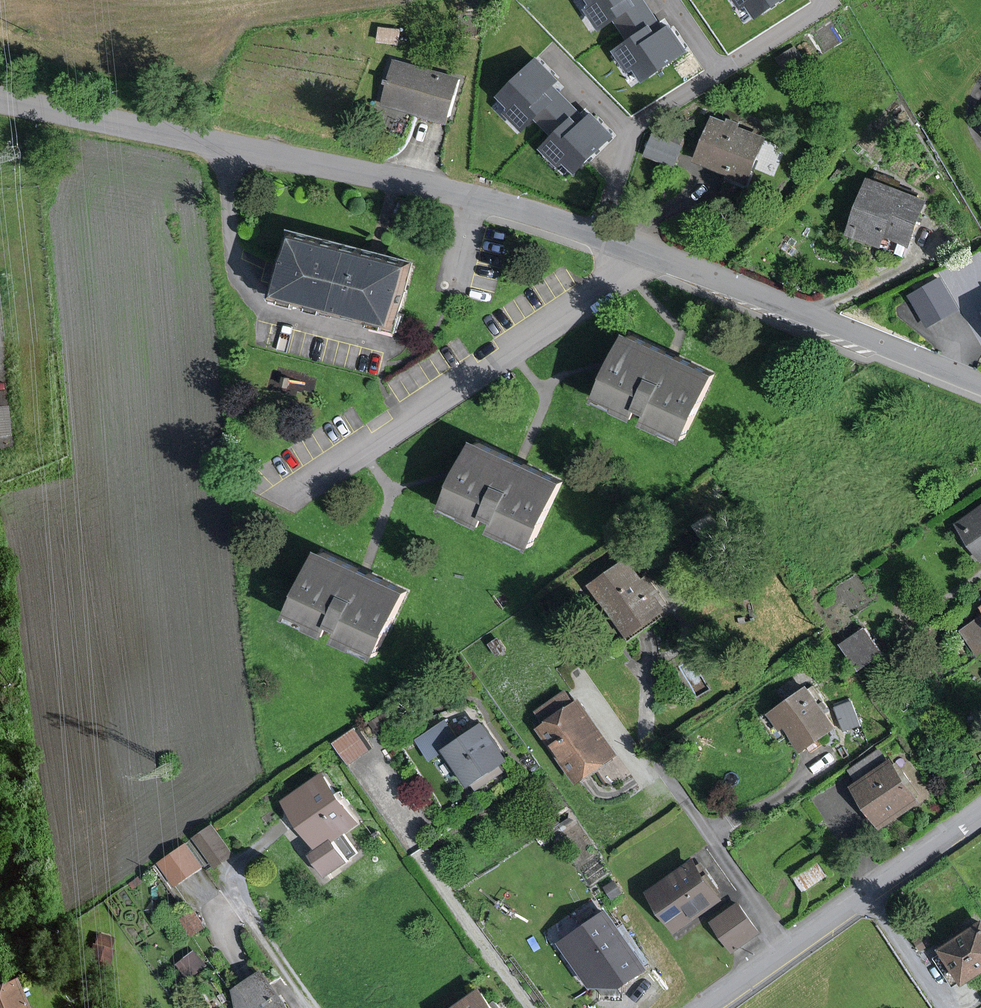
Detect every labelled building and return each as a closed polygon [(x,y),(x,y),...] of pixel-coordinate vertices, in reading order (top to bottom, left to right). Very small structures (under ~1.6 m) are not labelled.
[(594,5),(586,10),(599,29),(633,4),(630,0),(590,0),(594,5)] [(739,6),(744,3),(753,16),(777,0),(735,0),(739,6)] [(653,38),(645,28),(612,50),(627,70),(634,66),(642,78),(681,51),(667,29),(653,38)] [(535,60),(498,96),(511,110),(507,114),(521,128),(550,100),(543,93),(555,81),(535,60)] [(459,78),(392,61),(380,106),(447,123),(459,78)] [(568,123),(543,149),(569,175),(607,136),(587,117),(574,130),(568,123)] [(767,142),(712,117),(692,161),(748,186),(767,142)] [(680,147),(653,136),(646,154),(672,165),(680,147)] [(908,248),(926,201),(868,179),(847,236),(879,248),(883,238),(908,248)] [(406,264),(292,234),(275,296),(389,326),(406,264)] [(955,310),(940,280),(912,295),(928,324),(955,310)] [(667,351),(625,333),(612,362),(594,402),(684,442),(715,373),(667,351)] [(515,460),(473,442),(458,474),(442,511),(532,551),(563,482),(515,460)] [(955,525),(979,563),(980,562),(980,508),(955,525)] [(361,568),(318,549),(287,618),(377,658),(408,589),(361,568)] [(664,611),(663,610),(654,596),(658,594),(646,577),(641,581),(626,560),(591,585),(628,637),(664,611)] [(961,631),(980,659),(980,617),(961,631)] [(879,653),(864,631),(844,645),(859,667),(879,653)] [(835,730),(805,687),(764,716),(778,735),(785,730),(801,753),(835,730)] [(616,756),(575,701),(537,729),(578,784),(616,756)] [(858,725),(851,703),(838,707),(845,730),(858,725)] [(467,784),(503,758),(477,723),(441,749),(467,784)] [(354,729),(333,743),(349,766),(370,751),(354,729)] [(847,763),(855,775),(890,752),(883,740),(847,763)] [(917,802),(890,762),(852,788),(879,828),(917,802)] [(356,825),(319,776),(284,802),(321,852),(356,825)] [(231,857),(211,827),(192,839),(212,869),(231,857)] [(185,843),(157,862),(174,886),(202,867),(185,843)] [(721,900),(694,861),(648,892),(675,932),(721,900)] [(827,873),(819,861),(795,876),(803,888),(827,873)] [(756,934),(737,905),(712,921),(731,950),(756,934)] [(204,927),(194,912),(182,920),(192,935),(204,927)] [(600,988),(619,987),(642,971),(604,916),(567,941),(600,988)] [(940,949),(966,987),(980,976),(980,922),(940,949)] [(260,972),(219,1001),(225,1007),(286,1007),(260,972)] [(12,983),(0,988),(0,1007),(23,1007),(12,983)] [(480,991),(457,1007),(492,1007),(480,991)]
